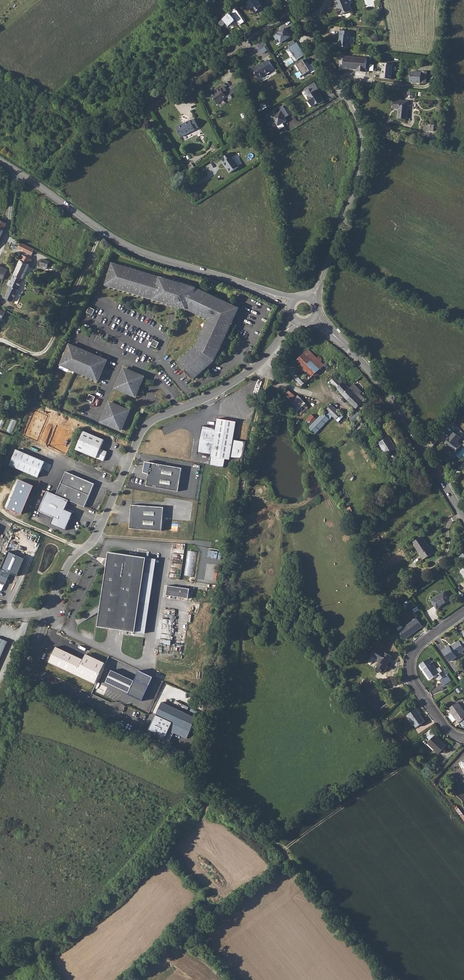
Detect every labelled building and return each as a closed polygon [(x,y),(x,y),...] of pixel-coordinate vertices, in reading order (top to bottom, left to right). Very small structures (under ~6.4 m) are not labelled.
[(263,8),(258,0),(252,0),(248,3),(249,4),(254,12),(255,14),(259,11),(263,8)] [(338,8),(337,9),(340,15),(341,14),(341,15),(351,11),(347,0),(335,0),(338,8)] [(244,22),(236,8),(223,19),(228,26),(234,21),(235,20),(234,19),(235,18),(240,25),(244,22)] [(263,8),(259,11),(263,18),(268,15),(264,8),(263,8)] [(279,33),(274,36),(277,41),(279,39),(281,43),(287,39),(288,40),(295,35),(289,27),(286,29),(286,28),(279,32),(279,33)] [(350,48),(351,32),(340,31),(339,42),(338,42),(338,46),(350,48)] [(294,41),(288,44),(290,47),(289,48),(294,55),(297,59),(305,54),(299,45),(297,46),(296,44),(294,41)] [(367,58),(344,56),(343,68),(357,69),(357,71),(366,72),(367,58)] [(306,58),(294,66),(298,71),(300,70),(303,75),(310,71),(312,73),(316,71),(312,64),(310,65),(308,62),(306,58)] [(274,68),(269,60),(253,69),(258,78),(274,68)] [(391,79),(393,64),(383,63),(382,74),(381,74),(380,78),(391,79)] [(422,72),(411,72),(410,82),(426,83),(427,71),(422,71),(422,72)] [(241,88),(237,82),(231,87),(235,92),(241,88)] [(315,82),(304,89),(308,95),(307,96),(310,101),(309,102),(312,107),(318,103),(319,104),(324,101),(320,94),(320,95),(319,93),(317,92),(316,90),(318,90),(319,89),(315,82)] [(221,89),(221,88),(211,95),(218,104),(227,97),(226,96),(230,94),(227,90),(224,87),(221,89)] [(231,87),(227,90),(230,94),(231,95),(235,92),(231,87)] [(407,119),(408,101),(394,100),(394,109),(398,109),(398,118),(407,119)] [(269,118),(265,120),(268,125),(272,123),(273,125),(276,123),(278,125),(282,123),(283,124),(286,122),(286,121),(285,119),(285,118),(289,115),(283,106),(279,108),(281,112),(276,115),(274,111),(267,115),(269,118)] [(191,121),(191,120),(176,127),(181,137),(196,130),(195,129),(199,127),(194,119),(191,121)] [(234,156),(231,152),(222,159),(224,162),(223,163),(230,173),(239,167),(232,157),(234,156)] [(27,241),(33,221),(24,218),(18,238),(27,241)] [(71,261),(80,246),(70,241),(61,255),(71,261)] [(24,252),(13,278),(22,282),(33,257),(28,254),(31,248),(22,243),(19,250),(24,252)] [(47,268),(51,269),(53,263),(43,259),(41,265),(47,268)] [(187,308),(196,289),(112,264),(106,285),(187,308)] [(22,282),(13,278),(8,289),(10,290),(4,303),(11,306),(22,282)] [(238,308),(196,289),(187,308),(210,319),(197,347),(179,363),(193,379),(215,360),(232,323),(230,322),(232,317),(234,317),(238,308)] [(90,307),(87,312),(92,315),(95,310),(90,307)] [(154,340),(151,345),(157,348),(159,342),(154,340)] [(70,345),(61,365),(99,381),(107,361),(70,345)] [(299,371),(308,381),(324,365),(320,361),(322,359),(319,356),(317,358),(308,350),(292,365),(299,371)] [(126,368),(118,387),(137,396),(146,376),(126,368)] [(303,386),(308,381),(299,371),(293,376),(294,377),(293,377),(292,377),(292,378),(292,379),(292,380),(293,382),(296,379),(298,381),(301,384),(303,386)] [(341,384),(335,377),(331,381),(343,395),(357,408),(365,399),(360,394),(362,392),(354,384),(349,388),(343,382),(341,384)] [(297,397),(287,389),(280,397),(291,405),(290,406),(297,412),(306,404),(299,396),(297,397)] [(112,402),(103,421),(123,429),(131,410),(112,402)] [(344,416),(332,404),(326,410),(333,416),(338,422),(344,416)] [(355,423),(367,411),(364,408),(359,413),(356,410),(349,417),(355,423)] [(326,410),(323,413),(330,419),(333,416),(326,410)] [(315,435),(330,419),(323,413),(317,420),(311,426),(309,428),(315,435)] [(317,420),(312,415),(306,421),(311,426),(317,420)] [(212,457),(211,466),(225,468),(226,460),(232,458),(244,459),(247,443),(235,440),(237,422),(218,419),(216,429),(204,427),(199,454),(212,457)] [(104,440),(83,431),(76,449),(104,461),(107,454),(105,451),(101,449),(104,440)] [(463,438),(455,432),(453,436),(453,437),(448,444),(452,447),(453,449),(458,453),(463,445),(461,442),(463,438)] [(401,456),(389,437),(379,443),(391,462),(401,456)] [(45,462),(17,449),(10,465),(39,477),(45,462)] [(183,469),(146,462),(144,474),(149,475),(147,487),(179,492),(183,469)] [(66,471),(56,495),(69,500),(85,507),(95,484),(66,471)] [(36,487),(21,480),(8,509),(23,516),(36,487)] [(420,486),(415,480),(409,485),(415,491),(420,486)] [(56,495),(48,491),(39,511),(54,517),(52,524),(66,530),(74,513),(65,509),(69,500),(56,495)] [(165,508),(132,506),(130,529),(163,532),(165,508)] [(429,547),(422,536),(413,543),(424,559),(435,552),(431,546),(429,547)] [(0,570),(0,582),(6,584),(10,573),(18,576),(25,558),(8,551),(0,570)] [(128,554),(109,551),(108,562),(107,565),(102,604),(99,625),(136,631),(148,632),(151,595),(155,572),(156,560),(147,556),(128,554)] [(185,575),(194,576),(196,551),(188,551),(185,575)] [(380,574),(375,576),(381,587),(385,585),(380,574)] [(190,589),(168,585),(167,595),(189,598),(190,589)] [(450,600),(445,591),(431,600),(437,609),(450,600)] [(397,628),(405,639),(422,626),(416,618),(404,628),(402,626),(401,626),(397,628)] [(8,641),(0,638),(0,660),(8,641)] [(463,648),(458,640),(449,646),(447,645),(442,649),(449,660),(455,656),(454,654),(463,648)] [(385,665),(392,656),(377,646),(368,658),(371,661),(372,660),(376,662),(373,667),(375,668),(375,669),(375,670),(375,671),(376,671),(376,672),(377,672),(378,672),(379,672),(379,671),(380,671),(382,669),(384,671),(387,667),(385,665)] [(85,660),(54,647),(48,661),(77,675),(85,660)] [(438,672),(431,662),(422,669),(429,679),(436,674),(439,679),(446,674),(443,669),(438,672)] [(152,688),(110,670),(104,683),(145,703),(152,688)] [(161,700),(156,713),(171,721),(167,730),(186,738),(196,716),(161,700)] [(458,703),(449,709),(458,723),(462,721),(463,724),(463,712),(458,703)] [(425,721),(416,709),(408,715),(408,716),(412,721),(417,727),(425,721)] [(171,721),(156,713),(148,732),(164,741),(167,730),(171,721)] [(439,753),(446,746),(435,735),(428,743),(439,753)]
